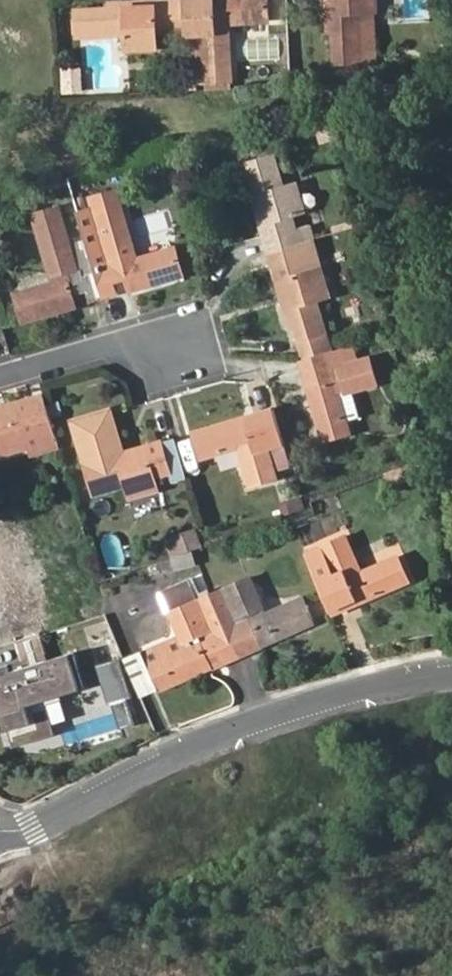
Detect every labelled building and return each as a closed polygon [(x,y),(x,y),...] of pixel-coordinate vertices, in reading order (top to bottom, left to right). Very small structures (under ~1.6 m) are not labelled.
[(185,0),(183,0),(108,5),(108,9),(76,11),(78,38),(126,34),(127,51),(157,49),(155,33),(172,32),(172,48),(187,47),(185,0)] [(187,47),(188,72),(204,70),(205,82),(231,81),(228,24),(268,22),(267,0),(210,0),(211,11),(196,12),(195,0),(185,0),(187,47)] [(329,33),(334,32),(336,65),(361,63),(358,11),(374,10),(374,0),(327,0),(329,33)] [(62,92),(80,91),(79,70),(61,71),(62,92)] [(248,180),(265,239),(269,253),(297,245),(289,216),(300,213),(292,184),(281,188),(272,156),(249,163),(254,178),(248,180)] [(93,260),(104,299),(116,295),(113,283),(126,280),(129,291),(184,276),(177,251),(138,262),(117,192),(92,200),(108,256),(93,260)] [(90,303),(104,299),(93,260),(77,265),(60,209),(35,216),(55,286),(15,297),(22,322),(77,307),(73,295),(86,291),(90,303)] [(269,253),(273,265),(290,326),(295,325),(299,340),(322,333),(313,303),(326,299),(318,271),(305,275),(297,245),(269,253)] [(304,360),(300,359),(305,374),(319,369),(323,384),(309,388),(324,442),(350,434),(339,397),(378,385),(370,358),(353,364),(348,347),(304,360)] [(45,397),(0,409),(0,449),(1,453),(28,446),(25,434),(40,430),(44,441),(57,438),(45,397)] [(109,410),(74,421),(95,493),(126,484),(130,499),(159,491),(155,475),(167,472),(170,482),(185,478),(174,440),(122,455),(109,410)] [(254,432),(249,419),(195,433),(202,458),(242,448),(253,486),(277,479),(274,470),(290,465),(274,412),(261,415),(265,429),(254,432)] [(261,415),(249,419),(254,432),(265,429),(261,415)] [(344,533),(305,550),(333,614),(345,609),(338,595),(355,587),(361,601),(408,581),(397,556),(361,572),(344,533)] [(37,627),(24,574),(6,578),(0,552),(0,635),(37,627)] [(242,623),(225,630),(236,656),(248,651),(242,637),(257,630),(263,645),(314,622),(304,597),(266,613),(250,576),(226,586),(242,623)] [(338,595),(345,609),(361,601),(355,587),(338,595)] [(236,656),(225,630),(210,637),(193,600),(169,610),(184,647),(148,664),(159,690),(210,668),(204,654),(217,648),(223,662),(236,656)] [(40,698),(78,687),(68,652),(0,671),(0,737),(3,747),(50,734),(40,698)]
